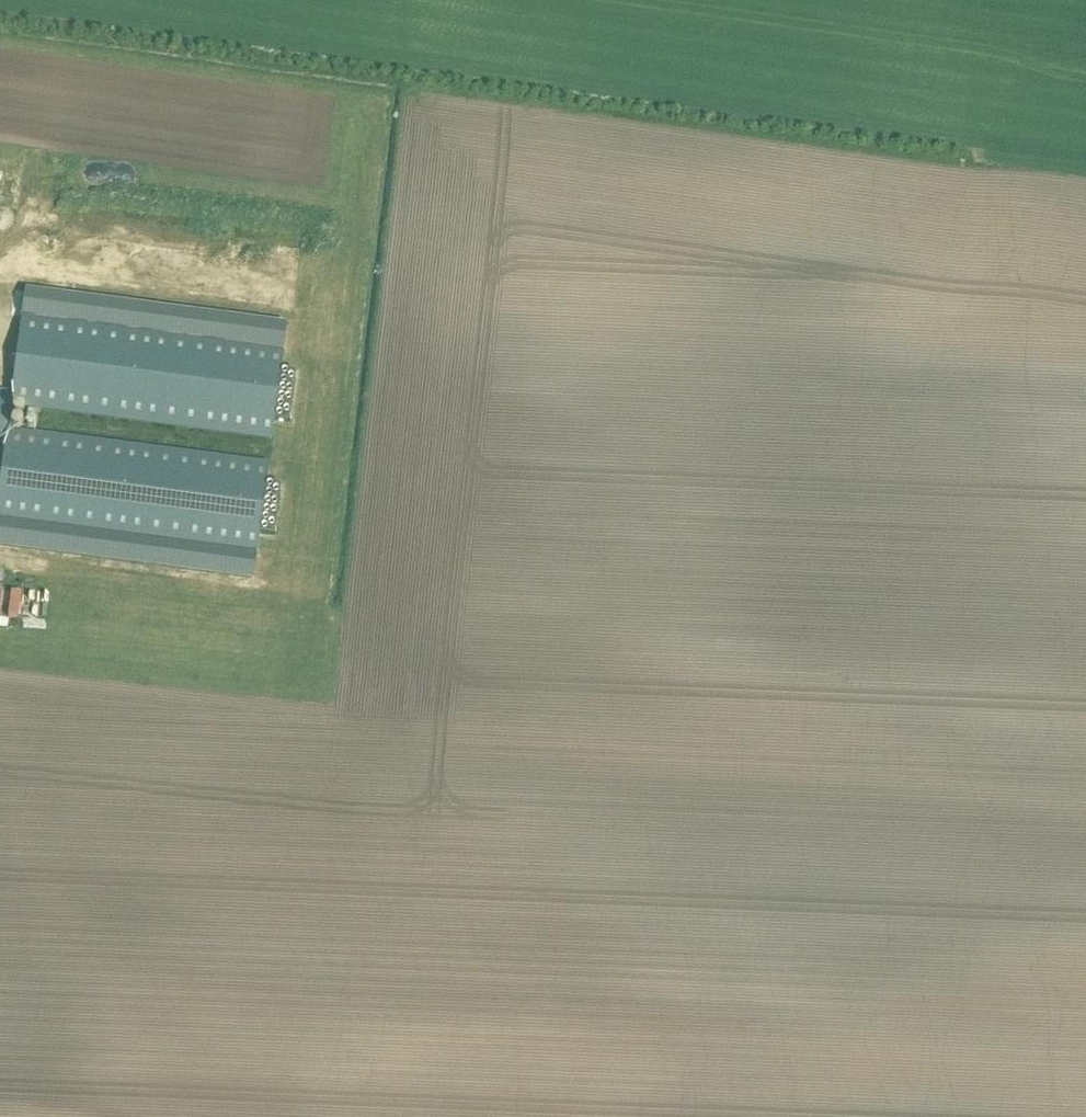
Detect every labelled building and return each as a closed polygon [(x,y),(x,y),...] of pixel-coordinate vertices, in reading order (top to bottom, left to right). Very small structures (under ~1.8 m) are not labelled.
[(283,354),(287,325),(26,291),(25,300),(22,320),(108,331),(283,354)] [(6,439),(0,489),(0,520),(44,526),(257,554),(259,537),(277,539),(284,489),(266,487),(268,467),(8,433),(12,407),(272,441),(274,424),(293,426),(299,376),(281,374),(283,354),(108,331),(22,320),(12,400),(0,399),(0,438),(6,439)] [(257,556),(0,523),(0,549),(254,582),(257,556)] [(22,618),(23,592),(0,592),(0,617),(22,618)]
